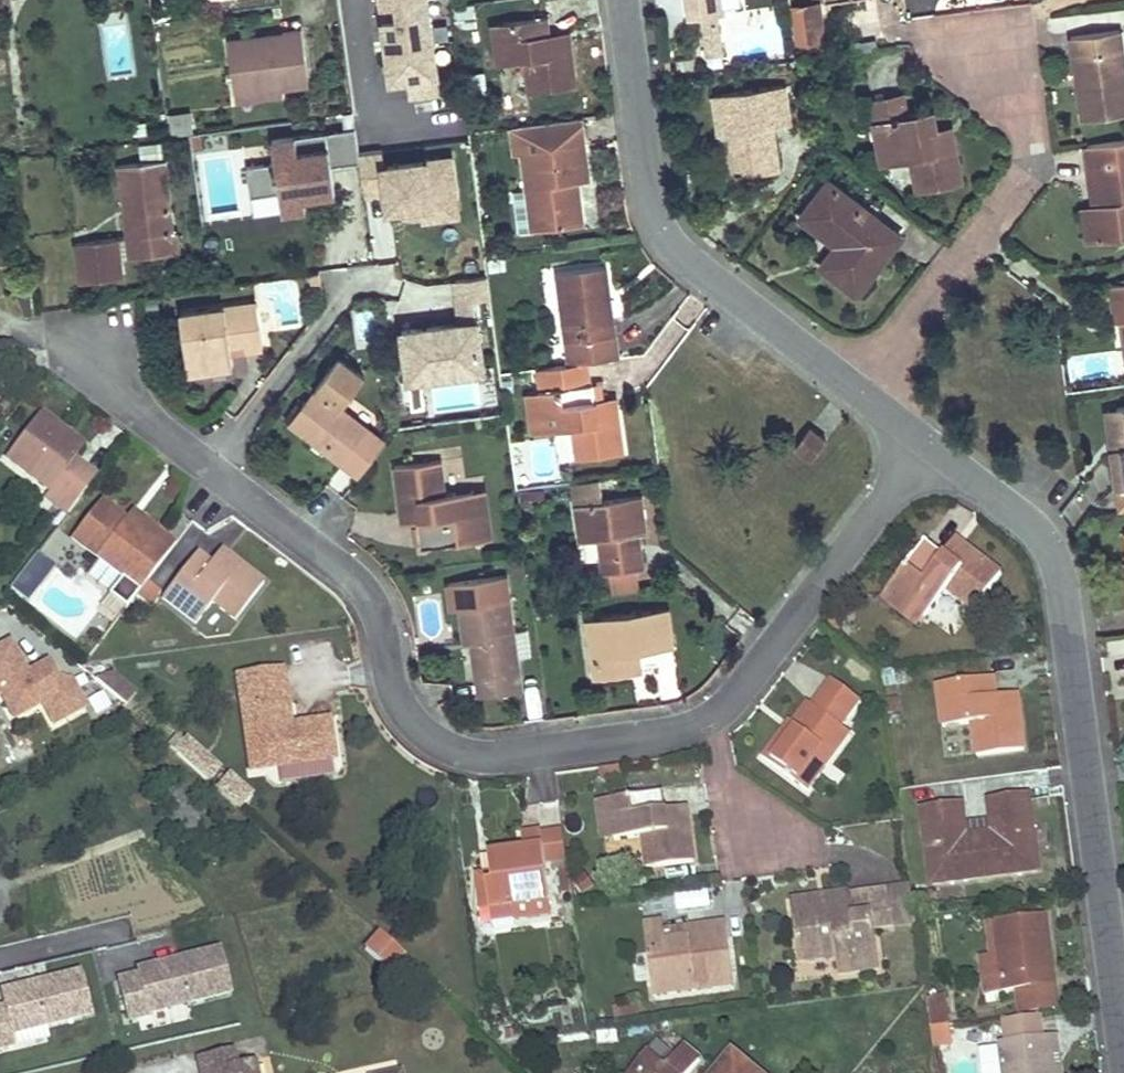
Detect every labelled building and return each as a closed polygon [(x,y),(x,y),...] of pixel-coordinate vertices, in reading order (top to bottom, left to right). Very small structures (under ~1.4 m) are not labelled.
[(401,12),(377,14),(385,92),(408,90),(410,103),(441,100),(431,0),(400,0),(401,12)] [(690,21),(703,19),(719,17),(724,17),(722,0),(687,0),(690,21)] [(481,39),(475,3),(451,6),(456,42),(481,39)] [(796,11),(797,18),(819,14),(817,7),(796,11)] [(819,14),(797,18),(802,42),(823,39),(819,14)] [(719,17),(703,19),(705,29),(720,27),(719,17)] [(545,18),(494,24),(498,64),(526,60),(530,92),(575,86),(569,40),(548,43),(547,34),(545,18)] [(723,56),(720,27),(705,29),(708,58),(723,56)] [(285,86),(309,83),(302,28),(283,31),(284,33),(284,39),(250,43),(250,37),(229,41),(236,93),(285,86)] [(1071,37),(1074,57),(1080,56),(1084,85),(1078,87),(1082,121),(1123,115),(1123,53),(1121,31),(1071,37)] [(568,32),(547,34),(548,43),(569,40),(568,32)] [(250,43),(284,39),(284,33),(250,37),(250,43)] [(1080,56),(1074,57),(1078,87),(1084,85),(1080,56)] [(286,97),(285,86),(236,93),(238,103),(286,97)] [(784,86),(714,96),(720,135),(721,135),(733,132),(739,176),(779,171),(772,127),(789,124),(784,86)] [(903,92),(870,99),(874,121),(908,115),(903,92)] [(908,115),(874,121),(882,165),(912,159),(918,192),(963,182),(954,136),(934,140),(933,132),(938,131),(933,110),(908,115)] [(521,151),(527,190),(528,190),(535,231),(582,225),(577,186),(573,186),(573,182),(589,178),(584,142),(581,118),(518,126),(521,151)] [(355,126),(270,138),(273,161),(244,165),(249,195),(277,191),(280,210),(306,207),(304,195),(335,190),(332,164),(360,160),(359,155),(355,126)] [(518,126),(512,127),(516,152),(521,151),(518,126)] [(954,136),(953,129),(938,131),(933,132),(934,140),(954,136)] [(733,132),(721,135),(728,178),(739,176),(733,132)] [(1086,147),(1089,169),(1096,168),(1101,204),(1094,205),(1095,211),(1100,242),(1123,239),(1123,142),(1086,147)] [(425,203),(457,198),(452,159),(384,169),(382,152),(359,155),(360,160),(363,184),(386,181),(387,191),(389,207),(425,203)] [(164,161),(119,168),(128,237),(131,257),(148,255),(179,251),(177,231),(171,232),(168,214),(171,213),(164,161)] [(1096,168),(1089,169),(1094,205),(1101,204),(1096,168)] [(363,184),(365,194),(387,191),(386,181),(363,184)] [(901,236),(828,181),(801,216),(832,240),(835,236),(841,241),(838,245),(822,265),(858,292),(901,236)] [(528,190),(527,190),(513,193),(519,233),(535,231),(528,190)] [(277,191),(249,195),(250,214),(280,210),(277,191)] [(425,203),(427,217),(459,212),(457,198),(425,203)] [(1095,211),(1085,213),(1089,243),(1100,242),(1095,211)] [(367,215),(329,220),(335,265),(373,260),(367,215)] [(841,241),(835,236),(832,240),(838,245),(841,241)] [(128,237),(117,238),(120,259),(131,257),(128,237)] [(117,238),(77,243),(83,282),(122,276),(120,259),(117,238)] [(604,267),(557,274),(566,341),(568,365),(586,363),(619,358),(616,335),(614,319),(608,318),(605,294),(607,294),(604,267)] [(422,377),(484,370),(475,299),(490,297),(488,276),(453,281),(458,321),(401,328),(407,379),(409,379),(422,377)] [(1110,286),(1115,323),(1122,322),(1123,322),(1123,284),(1110,286)] [(608,318),(614,319),(610,293),(607,294),(605,294),(608,318)] [(258,301),(180,313),(189,376),(234,370),(231,345),(244,343),(245,350),(264,347),(258,301)] [(339,355),(289,423),(359,476),(386,441),(340,406),(364,374),(339,355)] [(541,391),(539,391),(545,431),(573,428),(577,459),(623,453),(616,406),(596,409),(595,399),(593,384),(589,384),(586,363),(568,365),(537,369),(541,391)] [(234,370),(189,376),(191,388),(236,382),(234,370)] [(413,409),(425,407),(422,377),(409,379),(413,409)] [(602,399),(599,383),(593,384),(595,399),(602,399)] [(539,391),(526,393),(532,433),(545,431),(539,391)] [(602,399),(595,399),(596,409),(616,406),(615,398),(602,399)] [(1118,409),(1123,448),(1113,449),(1117,488),(1123,487),(1123,408),(1118,409)] [(1118,409),(1108,410),(1113,449),(1123,448),(1118,409)] [(40,413),(6,459),(49,492),(43,498),(66,516),(87,488),(65,472),(74,460),(85,446),(40,413)] [(827,441),(810,428),(796,447),(812,460),(827,441)] [(74,460),(65,472),(87,488),(96,476),(74,460)] [(442,461),(396,467),(403,513),(422,510),(423,519),(417,520),(421,548),(480,540),(474,491),(447,494),(442,461)] [(603,495),(601,479),(573,482),(576,498),(603,495)] [(485,489),(474,491),(480,540),(491,538),(485,489)] [(604,501),(603,495),(576,498),(576,505),(604,501)] [(604,501),(576,505),(581,541),(601,539),(605,572),(611,571),(638,568),(643,567),(638,532),(648,531),(643,497),(604,501)] [(125,520),(100,501),(73,539),(141,590),(148,581),(176,544),(163,534),(156,543),(125,520)] [(422,510),(403,513),(404,522),(417,520),(423,519),(422,510)] [(163,534),(132,511),(125,520),(156,543),(163,534)] [(965,544),(958,539),(945,555),(952,561),(965,544)] [(945,555),(927,542),(890,590),(928,618),(949,590),(975,610),(1003,574),(965,544),(952,561),(945,555)] [(221,551),(211,564),(217,568),(226,555),(221,551)] [(211,564),(197,553),(162,599),(195,624),(211,603),(235,620),(263,584),(226,555),(217,568),(211,564)] [(41,585),(55,567),(37,554),(24,571),(41,585)] [(638,568),(611,571),(613,593),(641,589),(638,568)] [(29,601),(41,585),(24,571),(11,588),(29,601)] [(485,678),(478,679),(480,694),(522,689),(506,573),(448,582),(452,607),(461,606),(466,642),(472,641),(480,640),(485,678)] [(159,590),(148,581),(141,590),(137,595),(151,605),(158,596),(156,594),(159,590)] [(928,618),(890,590),(883,598),(921,627),(928,618)] [(669,609),(587,619),(595,678),(633,673),(630,654),(639,652),(674,648),(669,609)] [(480,640),(472,641),(478,679),(485,678),(480,640)] [(0,650),(0,653),(20,659),(11,644),(0,650)] [(639,652),(630,654),(633,673),(641,671),(639,652)] [(2,696),(10,710),(38,695),(43,705),(55,726),(87,709),(74,685),(59,681),(50,664),(28,675),(20,659),(0,653),(0,697),(2,696)] [(334,759),(329,726),(293,731),(292,725),(285,672),(239,678),(251,770),(334,759)] [(113,696),(125,683),(112,673),(93,678),(113,696)] [(995,677),(937,684),(943,727),(974,723),(979,755),(1025,749),(1020,703),(999,705),(998,697),(995,677)] [(862,700),(833,679),(813,705),(809,702),(792,725),(797,729),(782,749),(775,742),(764,757),(807,790),(850,733),(841,726),(862,700)] [(113,696),(125,706),(136,693),(125,683),(113,696)] [(1019,694),(998,697),(999,705),(1020,703),(1019,694)] [(38,695),(10,710),(15,720),(43,705),(38,695)] [(293,731),(329,726),(328,720),(292,725),(293,731)] [(790,723),(775,742),(782,749),(797,729),(792,725),(790,723)] [(173,755),(209,782),(222,765),(185,738),(173,755)] [(230,772),(214,788),(237,810),(253,794),(230,772)] [(202,829),(178,791),(167,798),(190,835),(202,829)] [(663,793),(609,801),(614,840),(643,836),(647,868),(693,862),(688,816),(666,818),(665,809),(663,793)] [(1028,793),(988,798),(993,833),(995,844),(981,846),(986,877),(1039,870),(1028,793)] [(609,801),(598,802),(603,841),(614,840),(609,801)] [(966,836),(961,802),(922,807),(932,884),(986,877),(981,846),(968,848),(966,836)] [(686,806),(665,809),(666,818),(688,816),(686,806)] [(568,864),(564,831),(542,834),(546,867),(568,864)] [(525,850),(489,854),(492,872),(494,883),(488,884),(491,904),(493,917),(516,915),(514,905),(551,899),(546,867),(542,834),(542,832),(523,834),(525,850)] [(993,833),(980,834),(981,846),(995,844),(993,833)] [(980,834),(966,836),(968,848),(981,846),(980,834)] [(492,872),(477,874),(482,906),(491,904),(488,884),(494,883),(492,872)] [(911,887),(890,891),(895,926),(916,923),(911,887)] [(851,901),(793,910),(800,963),(837,958),(839,975),(881,969),(875,928),(895,926),(890,891),(850,896),(851,901)] [(850,892),(792,901),(793,910),(851,901),(850,896),(850,892)] [(514,905),(516,915),(517,918),(553,913),(551,899),(514,905)] [(996,922),(1006,992),(1015,991),(1058,985),(1055,967),(1050,968),(1047,942),(1050,942),(1047,915),(996,922)] [(662,922),(645,923),(655,996),(714,988),(713,978),(733,976),(727,924),(688,929),(689,936),(664,939),(663,932),(662,922)] [(1006,992),(996,922),(987,923),(992,958),(982,959),(987,995),(1006,992)] [(688,929),(663,932),(664,939),(689,936),(688,929)] [(372,931),(360,953),(392,971),(404,950),(372,931)] [(230,992),(220,949),(179,959),(180,965),(170,967),(169,961),(136,969),(137,974),(116,978),(126,1019),(148,1014),(147,1011),(230,992)] [(180,965),(179,959),(169,961),(170,967),(180,965)] [(80,973),(0,992),(0,997),(3,1008),(0,1009),(0,1049),(13,1045),(11,1034),(90,1014),(80,973)] [(733,976),(713,978),(714,988),(734,985),(733,976)] [(1058,985),(1015,991),(1018,1015),(1061,1009),(1058,985)] [(946,1007),(928,1009),(931,1026),(948,1024),(946,1007)] [(1040,1018),(1005,1023),(1008,1041),(1043,1036),(1040,1018)] [(948,1024),(931,1026),(933,1046),(951,1043),(948,1024)] [(1001,1042),(1005,1072),(1054,1072),(1051,1051),(1049,1035),(1043,1036),(1008,1041),(1001,1042)] [(200,1072),(256,1072),(253,1059),(235,1063),(231,1048),(196,1056),(200,1072)] [(646,1054),(630,1072),(691,1072),(700,1062),(684,1048),(665,1069),(646,1054)] [(1051,1051),(1054,1072),(1063,1072),(1060,1050),(1051,1051)] [(717,1072),(759,1072),(734,1052),(717,1072)]
